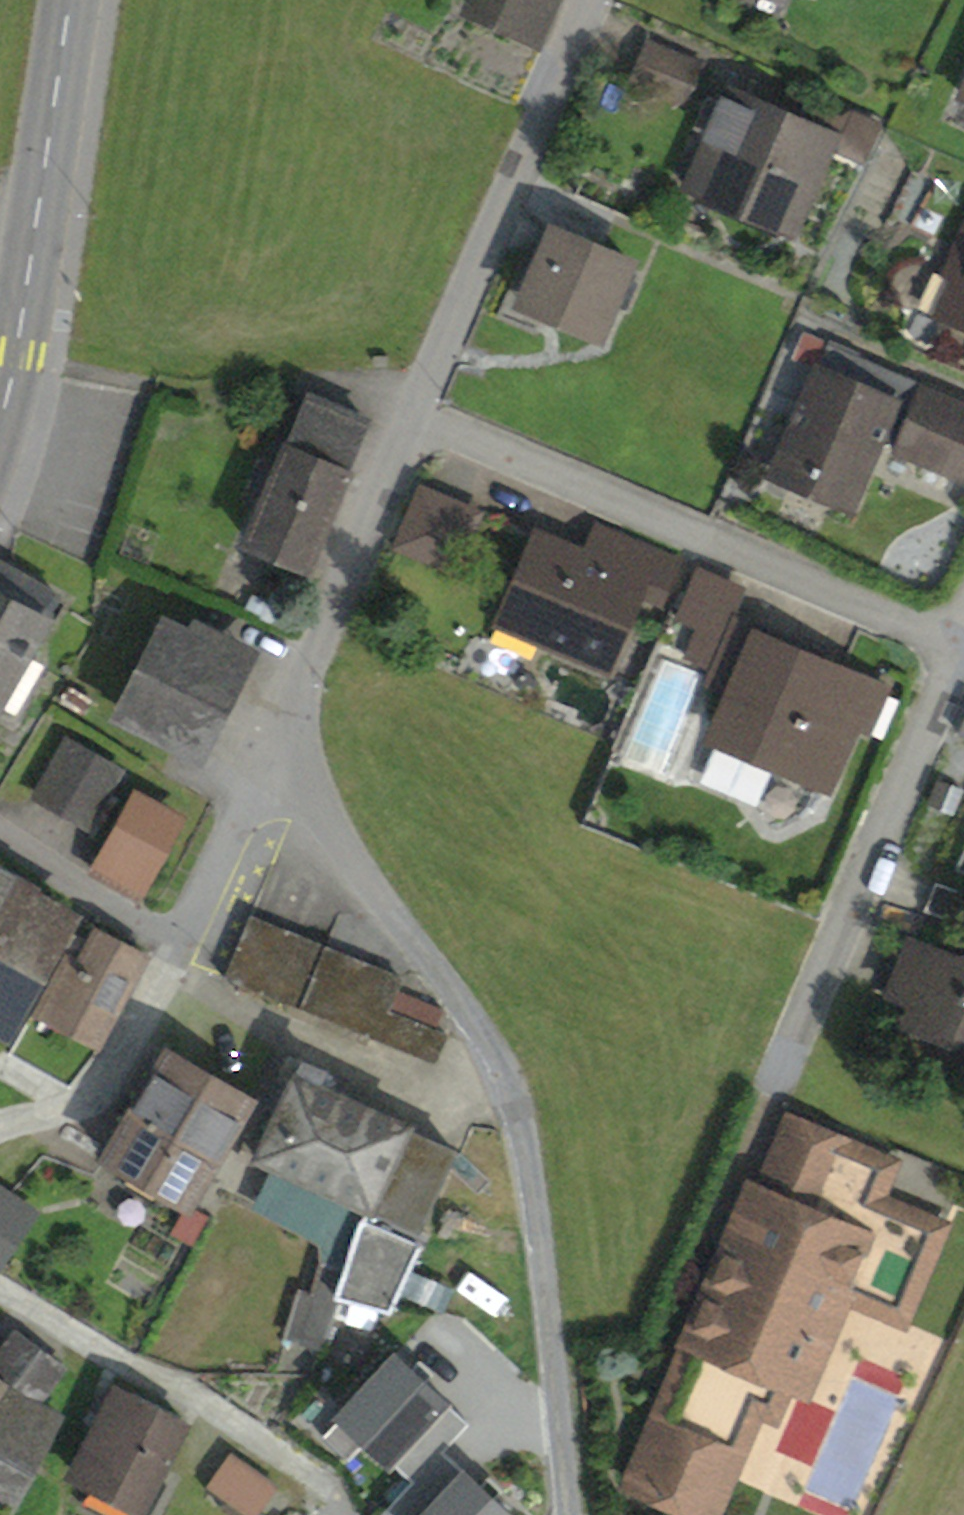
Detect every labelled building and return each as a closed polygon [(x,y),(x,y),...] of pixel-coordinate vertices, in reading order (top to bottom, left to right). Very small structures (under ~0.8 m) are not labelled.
[(471,9),(539,40),(557,0),(475,0),(471,9)] [(633,80),(683,102),(699,65),(649,43),(633,80)] [(828,151),(864,167),(883,125),(850,111),(841,117),(787,93),(776,117),(832,142),(828,151)] [(690,182),(792,228),(828,151),(832,142),(776,117),(729,96),(725,105),(711,136),(690,182)] [(693,128),(711,136),(725,105),(707,97),(693,128)] [(549,267),(532,308),(598,336),(629,262),(552,229),(538,262),(549,267)] [(955,306),(963,287),(963,259),(956,255),(937,297),(955,306)] [(520,303),(532,308),(549,267),(538,262),(520,303)] [(955,306),(963,309),(963,287),(955,306)] [(827,344),(777,462),(854,495),(878,440),(895,400),(847,379),(857,357),(827,344)] [(878,440),(897,448),(923,389),(924,385),(857,357),(847,379),(895,400),(878,440)] [(897,448),(956,475),(963,457),(963,407),(923,389),(897,448)] [(307,397),(247,542),(306,566),(367,422),(307,397)] [(422,490),(398,545),(454,569),(477,514),(422,490)] [(581,558),(601,567),(614,537),(594,528),(581,558)] [(541,541),(508,620),(605,661),(634,592),(637,583),(661,593),(674,562),(614,537),(601,567),(581,558),(541,541)] [(57,598),(0,566),(0,703),(14,711),(40,667),(24,658),(57,598)] [(657,602),(661,593),(637,583),(634,592),(657,602)] [(166,628),(124,714),(196,749),(238,664),(192,641),(166,628)] [(238,664),(245,651),(198,628),(192,641),(238,664)] [(762,793),(773,766),(826,787),(853,722),(869,684),(737,628),(713,686),(731,694),(705,769),(762,793)] [(885,691),(869,684),(853,722),(869,729),(885,691)] [(68,741),(37,795),(88,824),(119,770),(68,741)] [(133,793),(93,871),(132,895),(175,816),(133,793)] [(15,874),(0,866),(0,903),(15,874)] [(35,887),(15,874),(0,903),(0,1021),(12,1028),(68,922),(28,900),(35,887)] [(963,927),(963,894),(935,883),(925,911),(963,927)] [(249,918),(224,978),(276,999),(301,939),(249,918)] [(73,934),(36,1006),(99,1037),(141,955),(96,933),(91,944),(73,934)] [(301,939),(276,999),(301,1009),(326,949),(301,939)] [(963,1031),(963,961),(913,940),(891,994),(916,1004),(908,1025),(944,1040),(963,1031)] [(326,949),(301,1009),(325,1019),(350,959),(326,949)] [(350,959),(325,1019),(350,1029),(375,969),(350,959)] [(375,969),(350,1029),(377,1040),(389,1011),(402,980),(375,969)] [(433,1063),(446,1034),(389,1011),(377,1040),(433,1063)] [(168,1052),(105,1157),(188,1206),(250,1100),(168,1052)] [(297,1076),(294,1075),(257,1157),(275,1165),(366,1207),(344,1270),(321,1263),(314,1293),(302,1341),(322,1347),(324,1338),(337,1297),(384,1309),(389,1311),(419,1247),(409,1242),(451,1149),(314,1085),(320,1071),(303,1063),(297,1076)] [(761,1194),(802,1212),(833,1138),(783,1117),(748,1200),(761,1194)] [(788,1383),(828,1290),(845,1297),(903,1322),(943,1226),(878,1198),(893,1163),(833,1138),(802,1212),(761,1194),(748,1200),(628,1484),(690,1511),(751,1367),(788,1383)] [(321,1263),(344,1270),(366,1207),(275,1165),(255,1209),(319,1243),(321,1263)] [(31,1214),(7,1196),(0,1206),(0,1258),(31,1214)] [(287,1336),(302,1341),(314,1293),(302,1289),(287,1336)] [(788,1383),(805,1390),(845,1297),(828,1290),(788,1383)] [(324,1338),(373,1351),(384,1309),(337,1297),(324,1338)] [(393,1392),(374,1442),(425,1461),(453,1381),(441,1377),(450,1338),(404,1326),(381,1387),(393,1392)] [(38,1399),(59,1371),(14,1336),(0,1356),(0,1372),(38,1399)] [(700,1514),(713,1514),(758,1410),(773,1417),(788,1383),(751,1367),(690,1511),(700,1514)] [(476,1372),(470,1388),(453,1381),(425,1461),(476,1477),(503,1401),(495,1398),(501,1382),(476,1372)] [(165,1484),(153,1477),(182,1419),(112,1384),(70,1469),(94,1481),(83,1503),(105,1514),(150,1514),(165,1484)] [(0,1408),(0,1502),(9,1507),(57,1416),(10,1391),(0,1408)] [(209,1486),(250,1514),(255,1514),(275,1486),(232,1455),(209,1486)]
